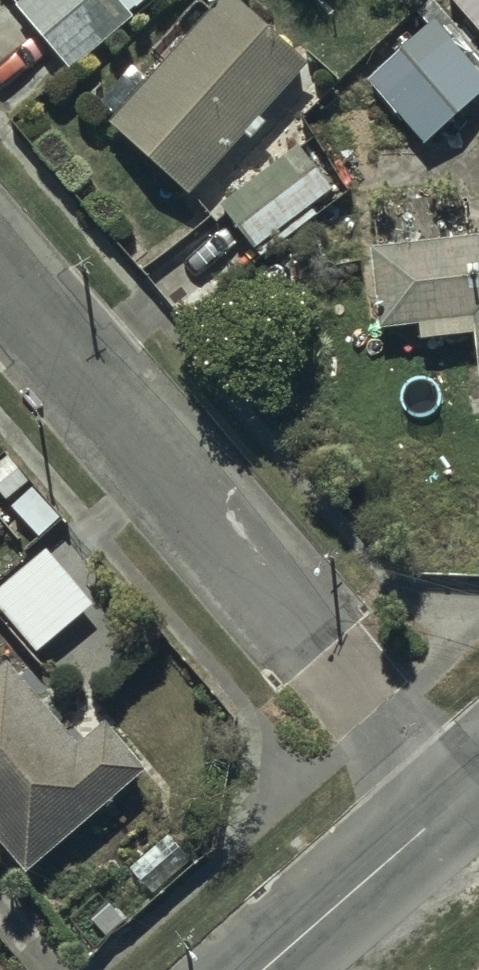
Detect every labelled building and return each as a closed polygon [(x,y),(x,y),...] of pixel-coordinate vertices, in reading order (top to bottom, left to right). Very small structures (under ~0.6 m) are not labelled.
[(14,10),(69,72),(150,0),(25,0),(14,10)] [(226,0),(218,0),(105,125),(184,196),(301,66),(226,0)] [(478,37),(478,0),(446,0),(478,37)] [(362,81),(421,149),(478,99),(478,78),(430,22),(362,81)] [(296,146),(218,207),(260,261),(316,218),(308,208),(330,191),(296,146)] [(474,220),(476,238),(365,252),(374,330),(415,325),(417,341),(471,335),(478,398),(478,220),(474,220)] [(33,655),(88,609),(43,553),(0,588),(0,615),(33,655)] [(0,667),(0,850),(21,875),(142,773),(102,725),(76,747),(5,663),(0,667)]
